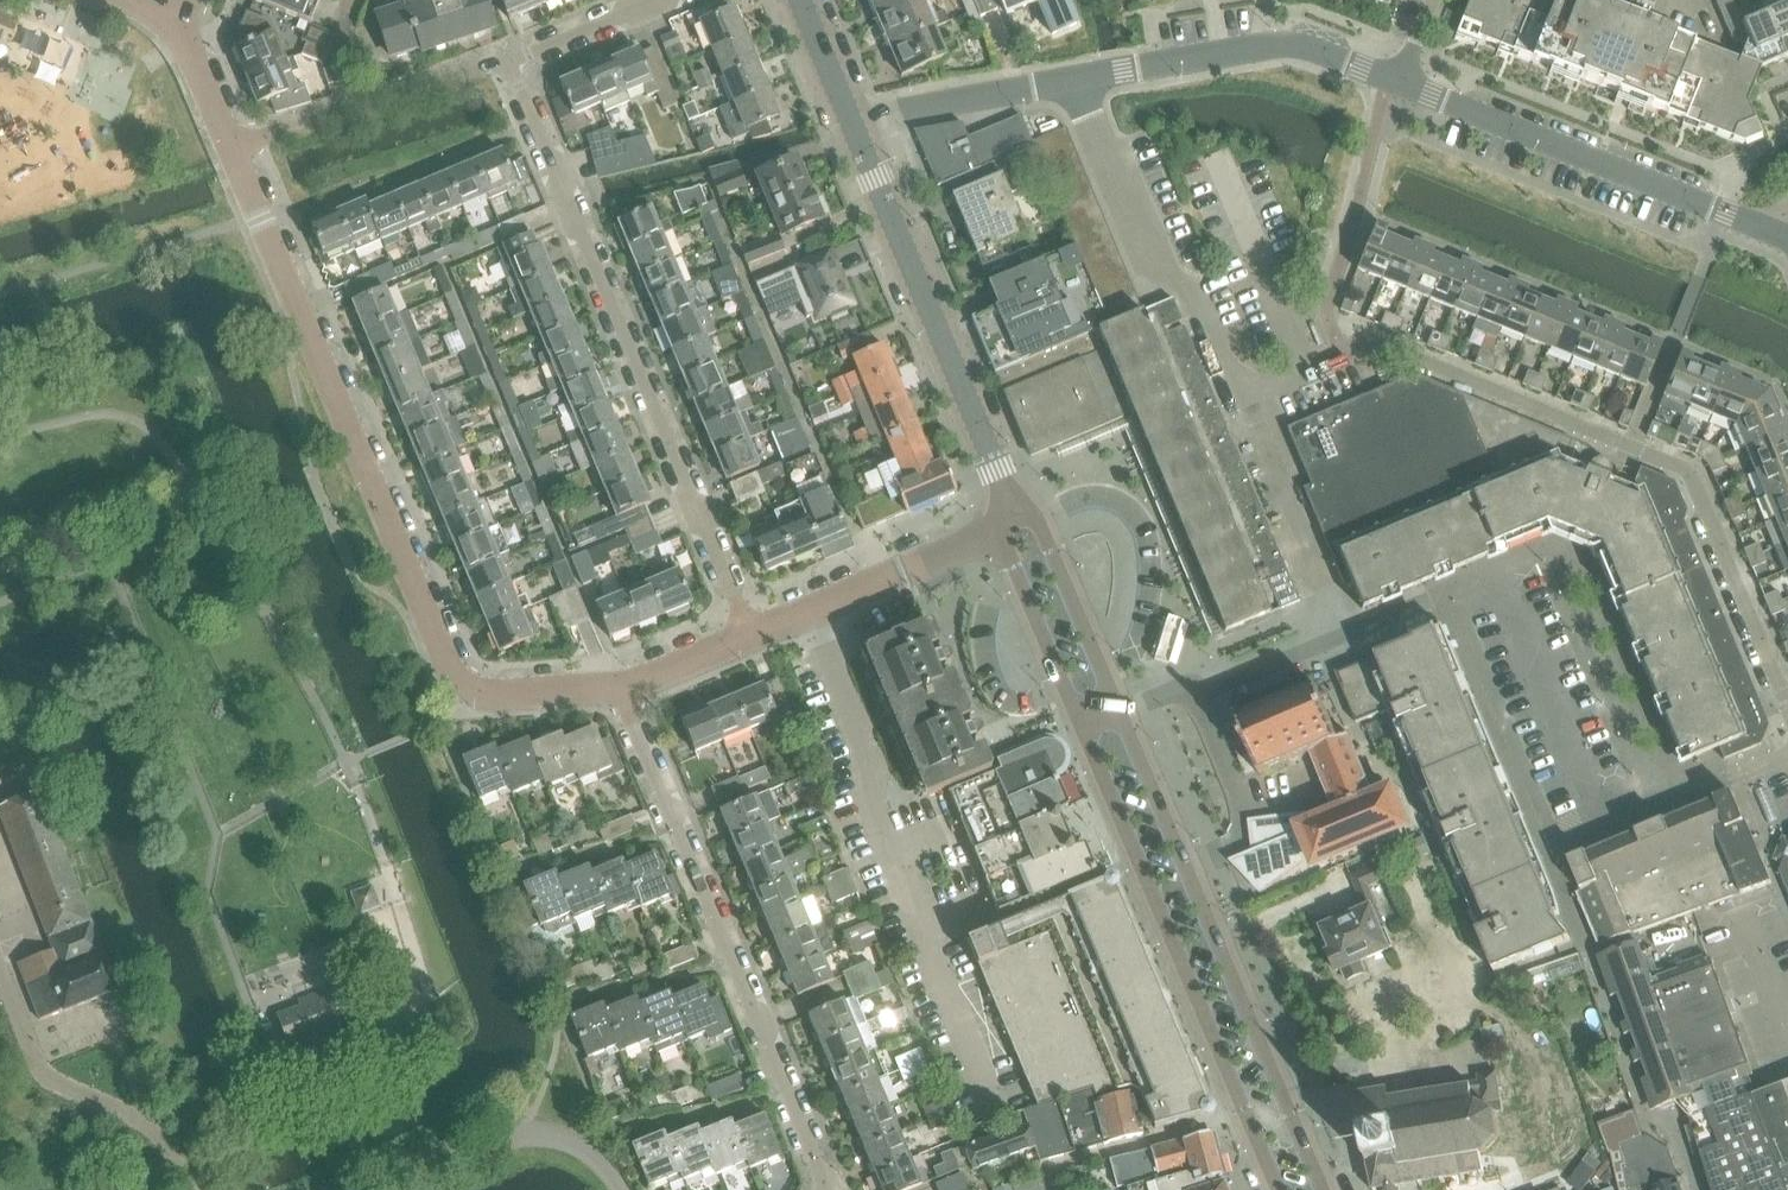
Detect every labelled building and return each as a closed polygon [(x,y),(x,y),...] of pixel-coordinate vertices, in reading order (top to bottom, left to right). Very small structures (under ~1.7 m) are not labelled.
[(311,25),(319,6),(310,3),(311,0),(252,0),(311,25)] [(494,28),(485,0),(405,0),(407,6),(376,16),(390,57),(420,47),(422,51),(494,28)] [(535,8),(532,0),(501,0),(509,19),(535,8)] [(878,18),(920,0),(870,0),(878,18)] [(921,0),(920,0),(878,18),(890,46),(933,28),(949,22),(944,11),(929,18),(921,0)] [(967,15),(977,10),(973,0),(965,0),(961,1),(967,15)] [(980,17),(997,10),(993,0),(973,0),(977,10),(980,17)] [(1077,24),(1066,0),(1002,0),(1007,13),(1038,1),(1052,35),(1077,24)] [(1694,49),(1571,0),(1470,0),(1462,19),(1483,28),(1480,38),(1501,46),(1505,37),(1517,41),(1513,51),(1553,67),(1557,57),(1583,67),(1579,77),(1634,99),(1637,89),(1649,94),(1645,103),(1686,120),(1690,110),(1701,115),(1697,124),(1733,138),(1737,128),(1755,120),(1747,102),(1761,68),(1739,59),(1737,66),(1694,49)] [(1722,16),(1736,10),(1732,0),(1731,0),(1718,6),(1722,16)] [(1766,12),(1786,57),(1787,56),(1787,3),(1766,12)] [(713,4),(692,12),(697,24),(702,22),(713,49),(745,36),(734,8),(717,15),(713,4)] [(983,23),(977,10),(967,15),(973,28),(983,23)] [(1722,16),(1726,26),(1740,20),(1736,10),(1722,16)] [(1745,44),(1739,59),(1761,68),(1786,57),(1766,12),(1742,23),(1745,31),(1748,38),(1745,44)] [(234,50),(245,78),(285,61),(269,23),(246,15),(238,37),(242,47),(234,50)] [(1726,26),(1731,37),(1745,31),(1742,23),(1740,20),(1726,26)] [(343,59),(350,42),(305,23),(298,40),(306,43),(326,51),(343,59)] [(941,46),(933,28),(890,46),(902,75),(961,50),(957,40),(941,46)] [(1732,39),(1745,44),(1748,38),(1745,31),(1731,37),(1732,39)] [(669,59),(684,53),(676,32),(660,38),(669,59)] [(745,36),(713,49),(724,76),(756,62),(745,36)] [(321,63),(321,64),(326,51),(306,43),(301,55),(321,63)] [(639,49),(612,60),(626,93),(643,86),(647,97),(656,93),(664,111),(678,105),(653,48),(641,53),(639,49)] [(341,65),(343,59),(326,51),(321,64),(328,86),(346,80),(341,65)] [(295,57),(245,78),(257,106),(273,99),(278,114),(313,103),(306,85),(299,88),(294,75),(301,72),(295,57)] [(626,93),(612,60),(587,71),(601,103),(600,104),(604,112),(630,101),(626,93)] [(756,62),(724,76),(735,102),(763,90),(767,89),(763,80),(756,62)] [(709,69),(694,75),(700,90),(715,84),(709,69)] [(575,115),(600,104),(601,103),(587,71),(561,82),(567,97),(574,113),(575,115)] [(735,102),(719,109),(733,141),(749,134),(747,129),(767,121),(779,116),(767,89),(763,90),(735,102)] [(567,97),(552,103),(559,120),(574,113),(567,97)] [(694,102),(683,107),(689,120),(700,116),(694,102)] [(1021,115),(1007,121),(1021,152),(1034,147),(1032,141),(1021,115)] [(960,119),(912,127),(937,185),(946,181),(980,167),(975,155),(968,137),(960,119)] [(747,129),(749,134),(752,140),(772,135),(767,121),(747,129)] [(1007,121),(994,126),(1008,158),(1021,152),(1007,121)] [(994,126),(981,132),(994,163),(1008,158),(994,126)] [(968,137),(975,155),(980,167),(981,169),(994,163),(981,132),(968,137)] [(709,134),(696,140),(701,154),(715,148),(709,134)] [(645,136),(625,141),(633,170),(657,165),(645,136)] [(597,178),(633,170),(625,141),(590,149),(597,178)] [(980,167),(946,181),(952,196),(976,255),(988,283),(1038,262),(1032,247),(1005,258),(1000,245),(1018,237),(1012,223),(1020,219),(1010,195),(1019,191),(1021,183),(1017,172),(1041,162),(1038,155),(1034,147),(1021,152),(1008,158),(994,163),(981,169),(980,167)] [(501,151),(474,163),(488,196),(505,189),(509,199),(520,194),(501,151)] [(757,175),(768,201),(807,185),(796,158),(757,175)] [(736,161),(708,168),(719,196),(746,185),(736,161)] [(474,163),(447,174),(462,208),(488,196),(474,163)] [(447,174),(420,186),(434,219),(436,219),(462,208),(447,174)] [(821,218),(807,185),(768,201),(782,235),(821,218)] [(441,230),(436,219),(434,219),(420,186),(394,197),(408,230),(424,223),(429,235),(441,230)] [(674,194),(682,214),(706,204),(699,187),(691,190),(674,194)] [(1093,193),(1060,208),(1065,221),(1099,206),(1093,193)] [(380,242),(408,230),(394,197),(368,208),(367,208),(378,235),(380,242)] [(615,206),(621,221),(617,222),(628,248),(662,235),(670,231),(671,230),(667,220),(657,224),(646,198),(615,206)] [(365,201),(338,213),(352,246),(378,235),(367,208),(368,208),(365,201)] [(714,201),(706,204),(707,208),(710,214),(719,211),(714,201)] [(1099,206),(1065,221),(1071,234),(1104,219),(1099,206)] [(351,246),(352,246),(338,213),(311,224),(313,228),(307,230),(323,266),(354,253),(351,246)] [(721,240),(710,214),(701,218),(712,244),(712,243),(721,240)] [(524,215),(491,229),(496,242),(529,228),(524,215)] [(1104,219),(1071,234),(1076,246),(1076,248),(1110,232),(1104,219)] [(1357,269),(1382,279),(1398,240),(1385,235),(1387,229),(1376,224),(1357,269)] [(497,243),(496,242),(491,229),(474,236),(480,250),(497,243)] [(639,274),(672,260),(681,257),(670,231),(662,235),(628,248),(639,274)] [(1110,232),(1076,248),(1082,261),(1115,246),(1110,232)] [(505,280),(509,289),(552,271),(540,245),(537,246),(531,234),(496,249),(502,263),(511,259),(517,275),(505,280)] [(777,234),(763,240),(741,249),(747,265),(783,250),(777,234)] [(453,261),(480,250),(474,236),(446,247),(450,256),(451,255),(453,261)] [(712,243),(723,269),(731,266),(721,240),(712,243)] [(1411,246),(1398,240),(1382,279),(1406,289),(1424,244),(1414,240),(1411,246)] [(1435,248),(1424,244),(1406,289),(1429,299),(1445,260),(1432,254),(1435,248)] [(997,306),(970,317),(995,374),(1076,340),(1110,326),(1105,313),(1099,300),(1093,287),(1088,275),(1088,274),(1082,261),(1076,248),(1076,246),(1038,262),(988,283),(994,297),(997,306)] [(1115,246),(1082,261),(1088,274),(1121,259),(1115,246)] [(446,247),(420,258),(424,267),(450,256),(446,247)] [(755,284),(758,291),(763,302),(788,292),(793,305),(794,305),(800,303),(807,318),(816,315),(817,318),(829,313),(831,317),(849,309),(848,305),(852,303),(830,252),(788,270),(755,284)] [(397,278),(424,267),(420,258),(393,269),(397,278)] [(1121,259),(1088,274),(1088,275),(1093,287),(1126,272),(1121,259)] [(1429,299),(1453,308),(1472,263),(1461,259),(1459,265),(1445,260),(1429,299)] [(639,274),(650,300),(683,286),(672,260),(639,274)] [(1453,308),(1477,318),(1493,279),(1480,274),(1482,268),(1472,263),(1453,308)] [(440,266),(433,269),(444,297),(452,294),(440,266)] [(723,299),(733,295),(742,291),(731,266),(723,269),(712,274),(723,299)] [(376,287),(397,278),(393,269),(392,268),(372,276),(376,287)] [(520,315),(532,310),(562,297),(552,271),(509,289),(520,315)] [(1126,272),(1093,287),(1099,300),(1132,285),(1126,272)] [(350,298),(376,287),(370,273),(344,284),(350,298)] [(1496,339),(1500,328),(1519,283),(1508,279),(1506,285),(1493,279),(1477,318),(1472,329),(1496,339)] [(1500,328),(1525,338),(1541,299),(1527,293),(1529,287),(1519,283),(1500,328)] [(1132,285),(1099,300),(1105,313),(1137,298),(1132,285)] [(650,300),(661,325),(694,311),(683,286),(650,300)] [(352,303),(364,331),(397,317),(385,289),(352,303)] [(472,290),(462,294),(467,307),(476,303),(480,301),(476,292),(472,290)] [(743,321),(753,317),(742,291),(733,295),(743,321)] [(444,297),(454,321),(462,318),(452,294),(444,297)] [(1350,313),(1356,299),(1346,295),(1341,309),(1350,313)] [(532,310),(543,336),(573,323),(562,297),(532,310)] [(1137,298),(1105,313),(1110,326),(1143,311),(1137,298)] [(1525,338),(1549,348),(1567,303),(1556,298),(1554,304),(1541,299),(1525,338)] [(1110,326),(1076,340),(995,374),(1030,458),(1134,415),(1225,633),(1299,601),(1173,299),(1143,311),(1110,326)] [(467,307),(478,333),(487,329),(476,303),(467,307)] [(1549,348),(1573,357),(1589,318),(1575,313),(1578,307),(1567,303),(1549,348)] [(661,325),(671,351),(705,337),(694,311),(661,325)] [(1379,325),(1389,329),(1395,315),(1385,311),(1379,325)] [(407,312),(397,317),(364,331),(375,357),(418,339),(407,312)] [(1404,318),(1395,315),(1389,329),(1398,333),(1404,318)] [(753,317),(743,321),(754,346),(764,342),(753,317)] [(462,318),(454,321),(466,348),(473,345),(462,318)] [(1573,357),(1596,367),(1614,322),(1605,318),(1602,324),(1589,318),(1573,357)] [(1596,367),(1620,377),(1636,338),(1622,332),(1625,326),(1614,322),(1596,367)] [(542,367),(554,362),(554,361),(584,349),(573,323),(543,336),(549,351),(538,356),(542,367)] [(478,333),(489,358),(498,355),(487,329),(478,333)] [(1427,345),(1437,348),(1442,334),(1432,330),(1427,345)] [(844,376),(832,381),(838,394),(849,389),(894,370),(883,344),(877,347),(871,331),(837,346),(844,361),(852,357),(858,371),(845,377),(844,376)] [(1452,338),(1442,334),(1437,348),(1446,352),(1452,338)] [(671,351),(682,376),(715,363),(705,337),(671,351)] [(1649,343),(1636,338),(1620,377),(1644,387),(1663,342),(1651,337),(1649,343)] [(430,366),(418,339),(375,357),(379,367),(374,368),(382,386),(419,370),(430,366)] [(764,342),(754,346),(739,353),(750,378),(767,371),(775,368),(764,342)] [(479,377),(489,373),(477,346),(461,353),(472,379),(479,377)] [(551,393),(565,387),(595,374),(584,349),(554,361),(554,362),(560,376),(546,382),(551,393)] [(791,349),(784,352),(790,364),(797,361),(791,349)] [(1474,364),(1484,368),(1490,354),(1480,350),(1474,364)] [(1663,395),(1688,405),(1704,366),(1691,360),(1693,355),(1682,350),(1663,395)] [(1499,358),(1490,354),(1484,368),(1494,372),(1499,358)] [(489,358),(500,384),(510,380),(498,355),(489,358)] [(682,376),(693,402),(726,388),(715,363),(682,376)] [(1717,371),(1704,366),(1688,405),(1712,415),(1730,370),(1720,365),(1717,371)] [(794,413),(775,368),(767,371),(786,416),(794,413)] [(430,396),(419,370),(382,386),(389,404),(393,403),(397,411),(430,397),(430,396)] [(855,402),(860,415),(904,396),(894,370),(849,389),(855,402)] [(1522,384),(1532,387),(1538,374),(1528,370),(1522,384)] [(1741,374),(1730,370),(1712,415),(1735,425),(1768,392),(1738,380),(1741,374)] [(489,373),(479,377),(490,403),(500,399),(489,373)] [(557,408),(562,419),(606,400),(595,374),(565,387),(571,402),(557,408)] [(1547,377),(1538,374),(1532,387),(1542,391),(1547,377)] [(1287,428),(1311,485),(1303,488),(1344,586),(1352,583),(1362,609),(1549,531),(1593,548),(1682,762),(1718,747),(1724,760),(1761,744),(1768,725),(1757,699),(1758,699),(1757,697),(1735,646),(1736,646),(1735,645),(1713,594),(1714,593),(1713,592),(1691,540),(1692,540),(1691,539),(1690,539),(1683,521),(1687,512),(1676,485),(1675,483),(1675,484),(1674,482),(1640,468),(1631,490),(1608,480),(1611,474),(1611,468),(1609,462),(1604,459),(1598,458),(1593,460),(1589,465),(1587,472),(1563,462),(1573,440),(1536,425),(1536,424),(1535,424),(1534,424),(1461,394),(1461,393),(1459,393),(1414,375),(1408,377),(1407,377),(1407,378),(1333,409),(1333,408),(1332,409),(1287,428)] [(521,406),(510,380),(500,384),(511,410),(520,406),(521,406)] [(693,402),(704,428),(744,411),(744,412),(753,408),(742,381),(726,388),(693,402)] [(855,402),(849,389),(838,394),(843,406),(855,402)] [(1570,403),(1580,407),(1585,393),(1576,389),(1570,403)] [(442,391),(430,396),(430,397),(397,411),(408,438),(441,424),(442,424),(450,421),(443,405),(447,403),(442,391)] [(1768,392),(1735,425),(1745,448),(1787,430),(1787,424),(1786,418),(1780,421),(1768,392)] [(1595,397),(1585,393),(1580,407),(1589,411),(1595,397)] [(866,429),(854,434),(859,446),(885,435),(915,422),(904,396),(860,415),(866,429)] [(490,403),(501,430),(511,426),(500,399),(490,403)] [(564,434),(569,446),(617,426),(606,400),(562,419),(568,433),(564,434)] [(511,410),(522,436),(530,432),(520,406),(511,410)] [(1628,427),(1634,413),(1624,409),(1618,423),(1628,427)] [(704,428),(714,453),(748,439),(763,433),(758,422),(750,426),(744,412),(744,411),(704,428)] [(770,430),(783,461),(809,450),(796,419),(770,430)] [(1657,439),(1663,425),(1653,421),(1647,435),(1657,439)] [(896,460),(875,469),(886,493),(896,489),(905,512),(906,514),(956,493),(943,462),(934,466),(915,422),(885,435),(896,460)] [(408,438),(419,464),(453,450),(442,424),(441,424),(408,438)] [(501,430),(513,457),(522,453),(511,426),(501,430)] [(580,472),(597,464),(628,451),(617,426),(569,446),(580,472)] [(1745,448),(1755,471),(1787,458),(1787,430),(1745,448)] [(532,461),(541,458),(530,432),(522,436),(532,461)] [(1687,451),(1696,455),(1701,441),(1692,437),(1687,451)] [(759,466),(748,439),(714,453),(725,480),(759,466)] [(1707,443),(1701,441),(1696,455),(1699,457),(1707,443)] [(1707,463),(1708,463),(1722,457),(1718,448),(1713,446),(1703,460),(1707,463)] [(419,475),(427,493),(464,477),(453,450),(419,464),(423,473),(419,475)] [(597,464),(608,490),(638,477),(628,451),(597,464)] [(534,479),(522,453),(513,457),(524,483),(534,479)] [(551,454),(541,458),(532,461),(542,485),(548,482),(551,481),(548,474),(558,470),(551,454)] [(799,501),(799,502),(800,502),(820,550),(847,538),(833,505),(833,506),(827,491),(824,493),(817,476),(822,475),(814,456),(786,468),(789,475),(800,501),(799,501)] [(1726,466),(1722,457),(1708,463),(1711,472),(1726,466)] [(1755,471),(1765,495),(1787,485),(1787,458),(1755,471)] [(762,486),(789,475),(786,468),(785,468),(783,461),(757,472),(762,486)] [(858,476),(843,483),(853,507),(862,530),(905,512),(896,489),(886,493),(875,469),(858,476)] [(762,486),(757,472),(730,483),(738,503),(764,493),(762,486)] [(438,509),(442,518),(475,504),(475,503),(464,477),(427,493),(434,511),(438,509)] [(616,534),(624,530),(651,519),(645,505),(650,503),(638,477),(608,490),(618,515),(609,519),(616,534)] [(524,483),(535,510),(545,506),(534,479),(524,483)] [(542,485),(540,485),(552,514),(560,510),(548,482),(542,485)] [(1775,519),(1787,514),(1787,485),(1765,495),(1775,519)] [(1723,502),(1727,511),(1742,505),(1738,496),(1723,502)] [(485,499),(475,503),(475,504),(442,518),(453,545),(496,527),(485,499)] [(773,512),(775,515),(793,561),(820,550),(800,502),(799,502),(773,512)] [(1746,514),(1742,505),(1727,511),(1731,521),(1746,514)] [(535,510),(547,537),(556,533),(545,506),(535,510)] [(1785,543),(1787,542),(1787,514),(1775,519),(1764,523),(1775,547),(1785,543)] [(767,572),(793,561),(775,515),(763,520),(765,526),(750,532),(767,572)] [(624,530),(626,535),(630,543),(656,532),(651,519),(624,530)] [(496,527),(453,545),(464,571),(507,553),(509,553),(498,526),(496,527)] [(662,545),(656,532),(630,543),(630,544),(635,556),(662,545)] [(556,533),(547,537),(558,564),(567,559),(556,533)] [(602,545),(606,555),(630,544),(630,543),(626,535),(602,545)] [(1743,548),(1748,559),(1762,553),(1758,542),(1743,548)] [(582,585),(597,579),(586,552),(571,558),(582,585)] [(511,563),(507,553),(464,571),(468,581),(464,582),(472,600),(509,584),(502,567),(511,563)] [(1766,562),(1762,553),(1748,559),(1752,568),(1766,562)] [(667,574),(650,581),(664,615),(692,603),(672,557),(661,562),(667,574)] [(589,621),(575,588),(566,565),(552,571),(561,594),(562,593),(576,626),(589,621)] [(650,581),(623,593),(637,627),(664,615),(650,581)] [(516,600),(509,584),(472,600),(479,618),(483,616),(487,625),(528,607),(523,597),(516,600)] [(1763,596),(1768,606),(1782,600),(1778,590),(1763,596)] [(563,632),(576,626),(562,593),(561,594),(549,599),(563,632)] [(610,639),(637,627),(623,593),(595,605),(610,639)] [(1786,609),(1782,600),(1768,606),(1772,615),(1786,609)] [(539,635),(528,607),(487,625),(498,652),(539,635)] [(859,651),(890,724),(960,695),(947,665),(950,662),(951,658),(950,654),(946,652),(942,652),(929,621),(859,651)] [(1380,665),(1340,674),(1344,684),(1341,685),(1357,723),(1388,709),(1437,826),(1481,932),(1480,933),(1495,972),(1496,971),(1558,946),(1572,941),(1554,920),(1561,917),(1559,907),(1554,892),(1523,819),(1510,824),(1501,803),(1514,798),(1474,700),(1460,706),(1451,685),(1465,679),(1444,629),(1431,635),(1377,657),(1380,665)] [(764,684),(735,696),(749,730),(776,718),(780,727),(793,721),(778,686),(767,691),(764,684)] [(1301,855),(1309,852),(1314,865),(1408,828),(1392,789),(1373,797),(1349,735),(1339,740),(1317,687),(1237,720),(1259,774),(1310,752),(1335,813),(1310,823),(1307,816),(1252,823),(1264,850),(1237,861),(1261,893),(1303,859),(1301,855)] [(973,725),(960,695),(890,724),(921,798),(991,769),(978,737),(981,734),(981,729),(978,725),(973,725)] [(735,696),(708,707),(723,741),(749,730),(735,696)] [(695,752),(723,741),(708,707),(681,719),(695,752)] [(593,728),(563,740),(562,741),(577,775),(580,782),(611,770),(593,728)] [(1382,728),(1369,734),(1378,756),(1392,750),(1382,728)] [(560,733),(529,746),(529,747),(543,781),(546,788),(577,775),(562,741),(563,740),(560,733)] [(948,791),(965,832),(1061,791),(1053,772),(1059,768),(1062,762),(1062,755),(1060,748),(1055,743),(1048,741),(1041,742),(1039,738),(996,756),(996,755),(995,756),(1001,769),(948,791)] [(526,740),(496,752),(496,753),(510,787),(513,794),(543,781),(529,747),(529,746),(526,740)] [(479,800),(510,787),(496,753),(496,752),(493,745),(461,758),(479,800)] [(739,779),(743,791),(771,779),(766,768),(739,779)] [(796,779),(783,784),(788,797),(814,786),(809,774),(796,780),(796,779)] [(743,791),(739,779),(738,777),(711,788),(717,802),(743,791)] [(730,838),(767,823),(781,817),(769,790),(756,796),(719,811),(730,838)] [(965,832),(982,872),(1067,836),(1057,812),(1067,806),(1061,791),(965,832)] [(118,990),(40,792),(0,807),(0,818),(52,950),(17,964),(39,1020),(57,1013),(58,1014),(118,990)] [(1602,945),(1772,883),(1745,821),(1743,820),(1732,792),(1569,860),(1581,889),(1579,890),(1602,945)] [(605,843),(637,829),(631,815),(599,829),(605,843)] [(572,848),(586,842),(597,838),(590,819),(579,824),(580,828),(566,833),(572,848)] [(730,838),(742,864),(778,849),(767,823),(730,838)] [(547,834),(533,840),(539,855),(554,848),(547,834)] [(1072,848),(1067,836),(982,872),(999,912),(1095,872),(1084,845),(1072,848)] [(1424,837),(1400,847),(1406,863),(1430,853),(1424,837)] [(515,840),(501,845),(507,860),(521,854),(515,840)] [(783,860),(778,849),(742,864),(753,891),(789,875),(789,876),(818,864),(812,848),(783,860)] [(655,854),(624,867),(623,867),(638,902),(637,902),(640,909),(672,896),(655,854)] [(621,860),(590,873),(605,908),(604,908),(607,915),(637,902),(638,902),(623,867),(624,867),(621,860)] [(1368,887),(1386,880),(1379,865),(1351,877),(1363,904),(1334,916),(1336,922),(1322,928),(1332,951),(1328,953),(1336,972),(1342,969),(1347,981),(1364,974),(1360,962),(1394,948),(1368,887)] [(587,866),(557,879),(575,921),(604,908),(605,908),(590,873),(587,866)] [(821,879),(826,891),(851,880),(847,868),(821,879)] [(575,921),(557,879),(556,879),(554,872),(523,885),(524,887),(516,890),(531,927),(540,924),(541,926),(544,925),(547,932),(550,934),(556,934),(561,930),(575,924),(574,921),(575,921)] [(800,902),(789,876),(789,875),(753,891),(764,917),(800,902)] [(855,891),(851,880),(826,891),(831,902),(855,891)] [(1155,1128),(1208,1114),(1114,887),(1103,882),(967,940),(1036,1106),(1092,1089),(1095,1097),(1137,1086),(1155,1128)] [(373,886),(351,893),(359,914),(380,906),(373,886)] [(809,898),(800,902),(764,917),(775,943),(820,924),(809,898)] [(843,932),(847,943),(873,932),(868,921),(843,932)] [(775,943),(786,969),(822,954),(833,949),(822,923),(820,924),(775,943)] [(878,943),(873,932),(847,943),(852,955),(878,943)] [(667,970),(698,957),(693,943),(661,956),(667,970)] [(1606,954),(1603,955),(1657,1108),(1672,1103),(1749,1076),(1753,1075),(1731,1015),(1711,959),(1706,961),(1680,970),(1660,977),(1650,981),(1641,955),(1636,943),(1606,954)] [(834,981),(822,954),(786,969),(797,996),(834,981)] [(1579,954),(1529,972),(1534,987),(1585,969),(1579,954)] [(641,955),(627,961),(632,975),(647,969),(641,955)] [(593,968),(597,976),(600,983),(615,977),(608,961),(593,968)] [(842,973),(848,987),(875,975),(870,962),(842,973)] [(360,963),(351,966),(356,979),(365,976),(360,963)] [(888,970),(875,975),(881,989),(893,984),(888,970)] [(808,1014),(820,1042),(868,1022),(858,998),(881,989),(875,975),(848,987),(852,996),(808,1014)] [(355,982),(353,982),(357,994),(365,991),(361,980),(355,982)] [(703,986),(672,1000),(686,1033),(689,1041),(720,1027),(703,986)] [(290,1045),(346,1024),(333,988),(299,1001),(301,1007),(290,1011),(293,1020),(282,1025),(290,1045)] [(668,991),(638,1004),(652,1039),(653,1038),(656,1046),(686,1033),(672,1000),(668,991)] [(635,997),(604,1010),(619,1045),(622,1052),(652,1039),(638,1004),(635,997)] [(588,1058),(619,1045),(604,1010),(602,1004),(570,1017),(588,1058)] [(890,1011),(877,1017),(882,1029),(895,1023),(895,1022),(891,1012),(890,1011)] [(820,1042),(831,1068),(874,1050),(879,1048),(868,1022),(820,1042)] [(1500,1025),(1480,1030),(1482,1039),(1502,1034),(1500,1025)] [(893,1059),(898,1071),(924,1060),(920,1048),(893,1059)] [(885,1076),(874,1050),(831,1068),(842,1094),(877,1079),(885,1076)] [(929,1072),(924,1060),(898,1071),(903,1082),(929,1072)] [(1482,1165),(1480,1154),(1484,1153),(1499,1139),(1494,1112),(1503,1110),(1496,1072),(1479,1074),(1481,1084),(1474,1085),(1471,1086),(1471,1084),(1470,1082),(1466,1083),(1466,1084),(1467,1087),(1450,1090),(1450,1087),(1450,1086),(1446,1086),(1446,1087),(1447,1090),(1431,1092),(1431,1089),(1431,1088),(1427,1089),(1427,1090),(1427,1093),(1413,1095),(1412,1092),(1412,1091),(1408,1092),(1408,1093),(1409,1096),(1397,1097),(1395,1086),(1357,1093),(1358,1101),(1355,1099),(1352,1103),(1359,1107),(1361,1116),(1364,1135),(1366,1151),(1373,1189),(1379,1189),(1381,1189),(1401,1189),(1400,1186),(1412,1184),(1419,1183),(1420,1186),(1420,1187),(1425,1186),(1425,1185),(1424,1182),(1440,1180),(1441,1183),(1441,1184),(1446,1183),(1446,1182),(1445,1179),(1460,1176),(1461,1179),(1461,1180),(1466,1179),(1466,1178),(1465,1175),(1480,1173),(1481,1175),(1481,1176),(1484,1176),(1484,1175),(1483,1172),(1482,1165)] [(712,1101),(744,1088),(738,1074),(706,1087),(712,1101)] [(268,1075),(261,1077),(265,1088),(272,1086),(268,1075)] [(1672,1103),(1685,1118),(1687,1121),(1701,1165),(1710,1189),(1787,1189),(1779,1165),(1777,1161),(1753,1096),(1756,1095),(1749,1076),(1672,1103)] [(342,1077),(328,1084),(332,1093),(347,1085),(342,1077)] [(842,1094),(853,1121),(888,1106),(877,1079),(842,1094)] [(1753,1096),(1777,1161),(1779,1165),(1787,1189),(1787,1092),(1787,1091),(1784,1085),(1756,1095),(1753,1096)] [(675,1093),(680,1106),(694,1100),(689,1087),(675,1093)] [(1023,1112),(1028,1125),(1034,1147),(1038,1162),(1142,1134),(1133,1096),(1096,1106),(1090,1091),(1018,1112),(1019,1114),(1023,1112)] [(641,1099),(647,1112),(661,1106),(655,1093),(641,1099)] [(607,1105),(612,1119),(627,1113),(621,1099),(607,1105)] [(923,1110),(927,1121),(945,1113),(941,1103),(923,1110)] [(853,1121),(864,1147),(899,1132),(888,1106),(853,1121)] [(1598,1124),(1609,1155),(1610,1154),(1624,1189),(1627,1189),(1622,1167),(1622,1166),(1616,1146),(1644,1136),(1635,1111),(1598,1124)] [(949,1123),(945,1113),(927,1121),(931,1130),(949,1123)] [(765,1114),(733,1127),(748,1163),(747,1163),(749,1168),(781,1155),(765,1114)] [(716,1176),(747,1163),(748,1163),(733,1127),(732,1127),(730,1122),(700,1134),(714,1168),(713,1169),(716,1176)] [(969,1160),(972,1170),(1034,1147),(1028,1125),(960,1148),(964,1161),(969,1160)] [(683,1181),(713,1169),(714,1168),(700,1134),(697,1127),(666,1139),(680,1174),(683,1181)] [(666,1139),(663,1132),(631,1144),(649,1187),(667,1180),(671,1189),(675,1189),(685,1186),(683,1181),(680,1174),(666,1139)] [(864,1147),(875,1173),(910,1158),(899,1132),(864,1147)] [(1136,1184),(1185,1170),(1185,1169),(1191,1167),(1190,1164),(1195,1163),(1198,1158),(1215,1153),(1210,1133),(1128,1155),(1136,1184)] [(1616,1146),(1622,1166),(1622,1167),(1627,1189),(1644,1189),(1647,1189),(1669,1182),(1670,1182),(1676,1180),(1677,1180),(1678,1180),(1679,1179),(1669,1151),(1649,1137),(1647,1137),(1644,1138),(1644,1136),(1616,1146)] [(960,1148),(953,1151),(960,1168),(964,1167),(965,1166),(964,1161),(960,1148)] [(1215,1153),(1198,1158),(1195,1163),(1190,1164),(1191,1167),(1185,1169),(1185,1170),(1190,1169),(1191,1172),(1154,1182),(1156,1189),(1197,1189),(1195,1184),(1221,1176),(1215,1153)] [(1589,1155),(1584,1162),(1596,1171),(1601,1164),(1589,1155)] [(910,1158),(875,1173),(882,1189),(911,1189),(929,1183),(923,1170),(916,1173),(910,1158)] [(936,1189),(959,1189),(967,1186),(961,1173),(934,1185),(936,1189)] [(1036,1180),(1013,1186),(1012,1185),(996,1189),(1038,1189),(1036,1180)] [(1680,1185),(1678,1180),(1677,1180),(1676,1180),(1670,1182),(1669,1182),(1647,1189),(1644,1189),(1681,1189),(1680,1185)] [(1223,1181),(1197,1189),(1227,1189),(1223,1181)]
